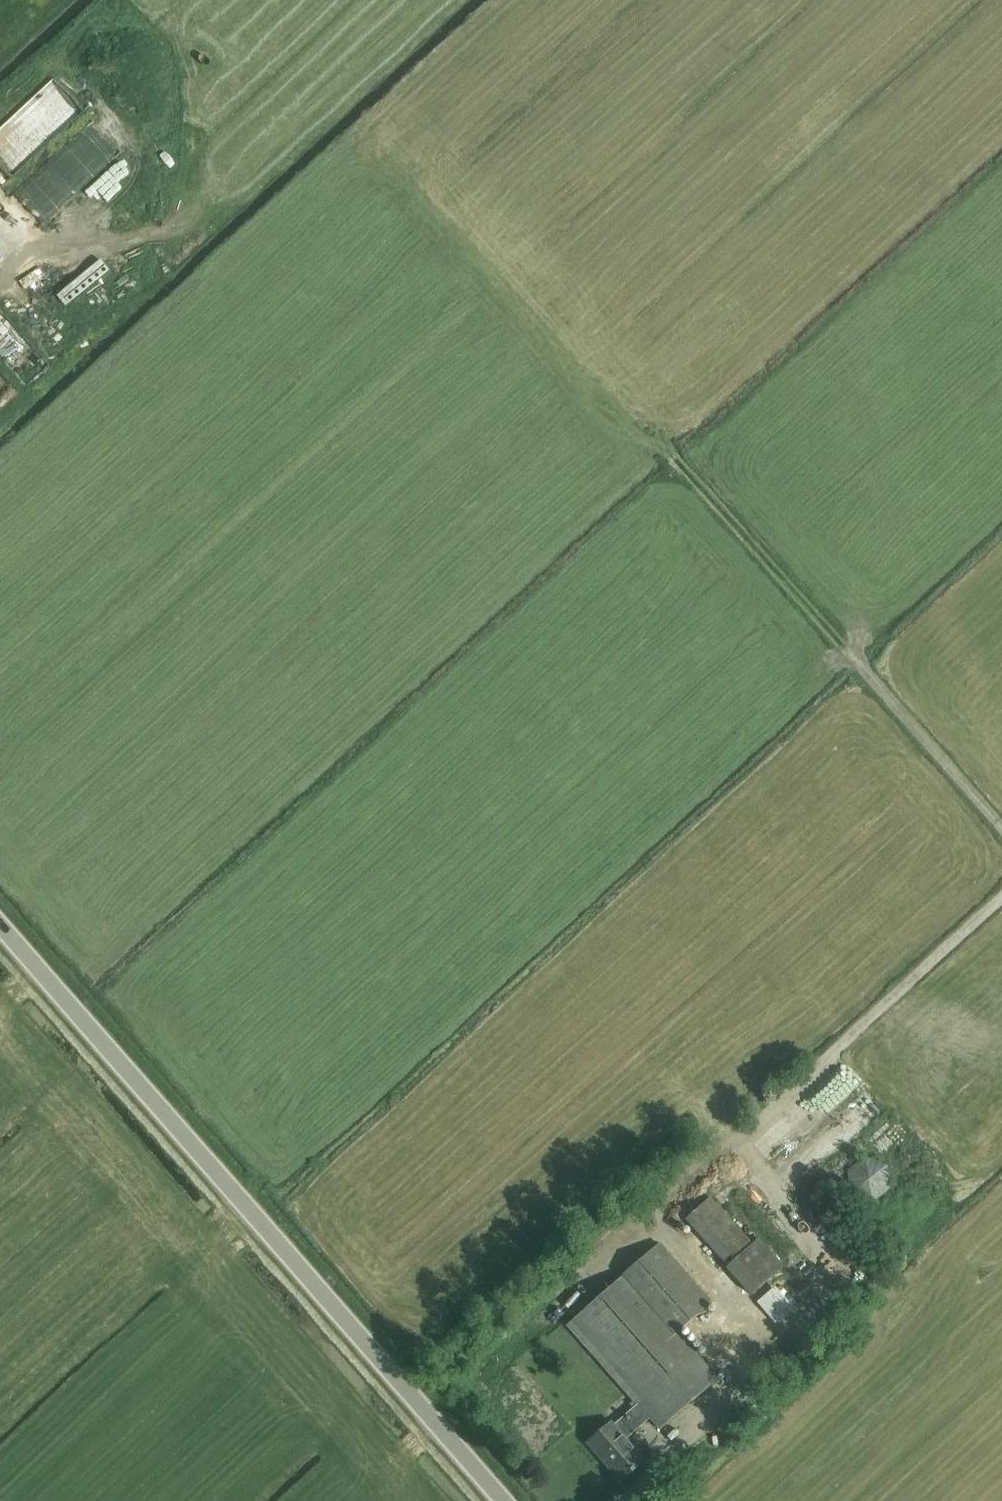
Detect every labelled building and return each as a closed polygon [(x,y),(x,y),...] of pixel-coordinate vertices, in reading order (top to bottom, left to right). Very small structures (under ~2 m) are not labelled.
[(772,1134),(792,1152),(849,1092),(830,1074),(772,1134)] [(862,1169),(859,1186),(880,1189),(883,1172),(862,1169)] [(752,1245),(709,1199),(685,1220),(728,1267),(727,1268),(751,1295),(783,1267),(758,1240),(752,1245)] [(614,1425),(612,1423),(588,1444),(621,1483),(646,1462),(627,1440),(650,1419),(660,1430),(717,1379),(677,1333),(711,1303),(660,1245),(625,1275),(625,1274),(567,1325),(637,1404),(614,1425)] [(774,1323),(794,1307),(773,1281),(753,1297),(774,1323)]
